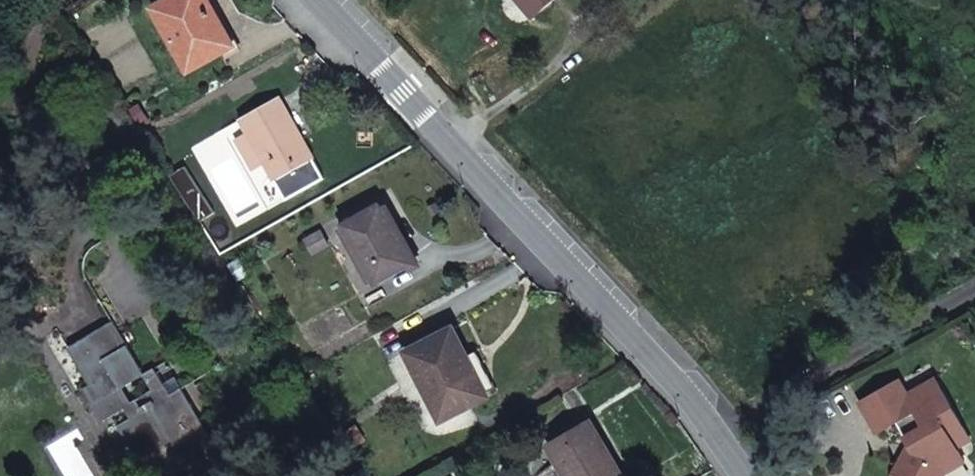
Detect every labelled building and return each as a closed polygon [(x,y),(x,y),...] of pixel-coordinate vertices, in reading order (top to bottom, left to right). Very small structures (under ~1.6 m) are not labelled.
[(208,0),(168,0),(154,8),(189,71),(228,50),(203,7),(210,3),(208,0)] [(554,0),(523,0),(536,15),(554,0)] [(203,7),(228,50),(235,46),(210,3),(203,7)] [(276,180),(314,159),(279,98),(242,119),(250,133),(237,140),(253,168),(265,161),(276,180)] [(172,175),(192,209),(207,200),(186,166),(172,175)] [(344,224),(376,283),(413,263),(381,204),(344,224)] [(248,274),(239,260),(230,266),(238,279),(248,274)] [(193,475),(205,475),(224,464),(198,421),(201,419),(191,403),(189,405),(179,390),(169,395),(163,384),(164,384),(158,372),(148,379),(147,379),(153,390),(131,402),(122,387),(144,374),(145,374),(114,322),(70,348),(77,361),(78,360),(91,383),(90,384),(87,386),(106,419),(125,408),(131,418),(121,424),(140,456),(170,438),(172,440),(179,452),(193,475)] [(467,355),(453,328),(407,351),(442,421),(482,400),(461,358),(467,355)] [(461,358),(482,400),(489,397),(467,355),(461,358)] [(876,433),(896,422),(909,445),(913,452),(905,465),(897,465),(892,474),(892,475),(943,475),(945,473),(963,463),(951,442),(965,434),(935,380),(907,396),(898,381),(859,403),(876,433)] [(567,475),(623,475),(591,422),(549,446),(567,475)] [(951,442),(955,448),(969,440),(965,434),(951,442)] [(140,456),(138,457),(147,471),(179,452),(172,440),(170,438),(140,456)] [(909,445),(897,465),(905,465),(913,452),(909,445)]
